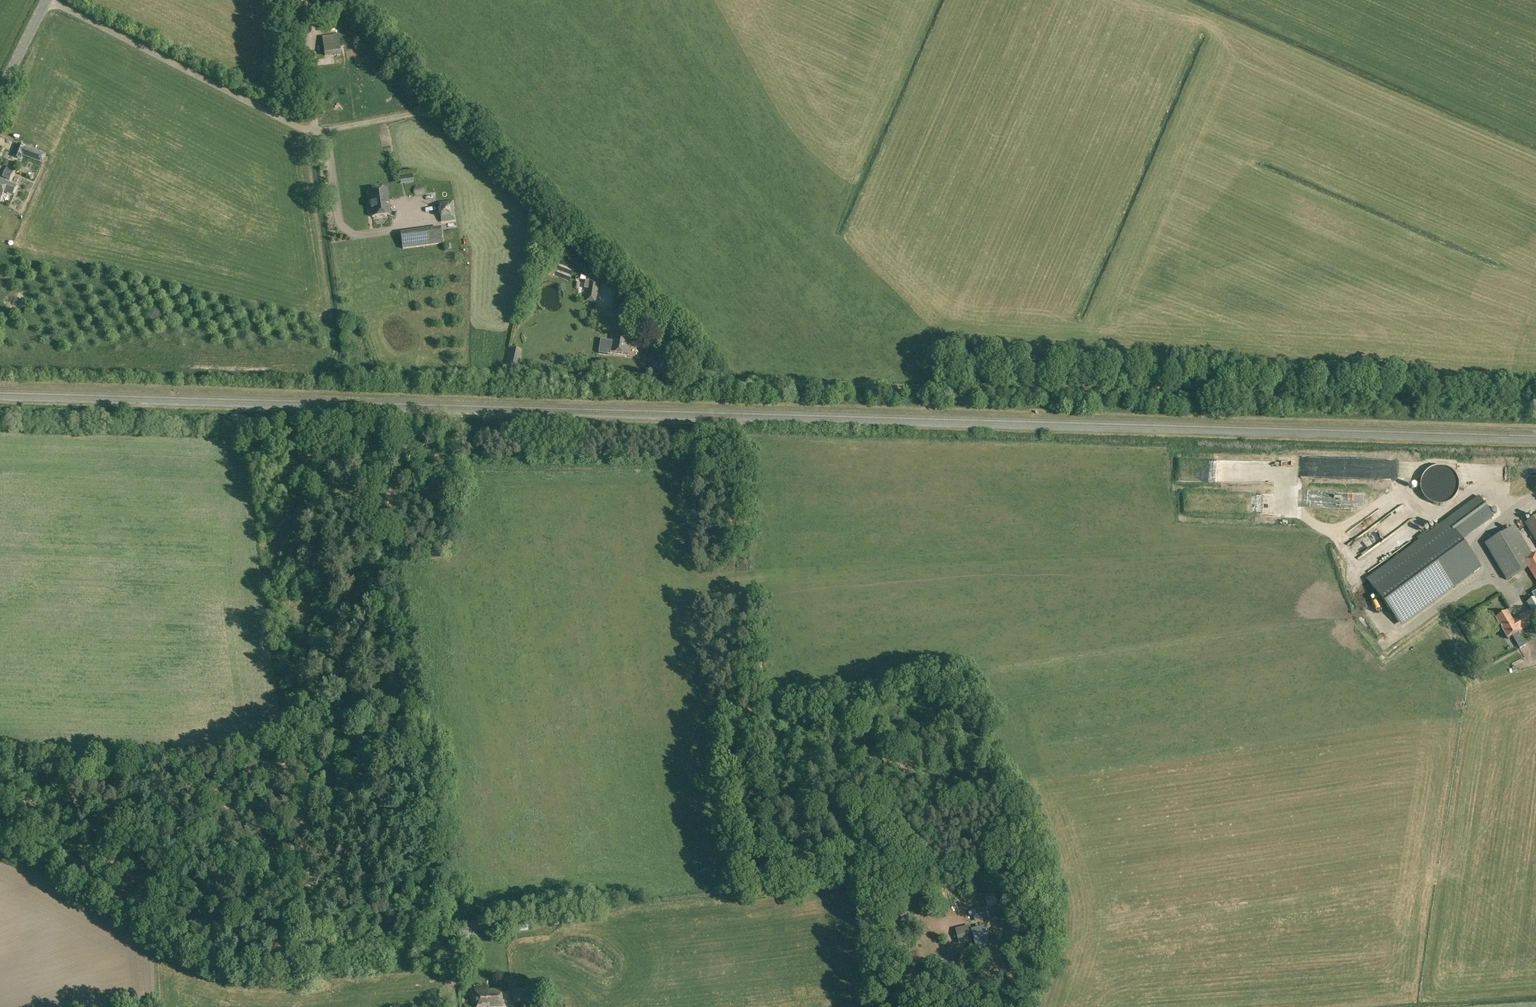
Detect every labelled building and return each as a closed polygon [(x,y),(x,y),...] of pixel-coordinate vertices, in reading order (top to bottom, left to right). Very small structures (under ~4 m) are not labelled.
[(321,37),(324,56),(341,54),(339,35),(321,37)] [(22,156),(42,163),(46,154),(26,147),(17,143),(12,156),(21,159),(22,156)] [(2,177),(9,181),(14,171),(7,167),(2,177)] [(369,192),(372,217),(390,215),(387,190),(369,192)] [(441,222),(455,220),(452,200),(439,202),(441,222)] [(401,235),(403,249),(442,243),(440,230),(401,235)] [(582,301),(595,303),(599,282),(586,280),(582,301)] [(647,330),(635,328),(634,341),(631,341),(630,343),(633,344),(633,346),(645,348),(647,330)] [(630,343),(631,341),(631,338),(613,335),(610,352),(628,355),(630,343)] [(505,365),(519,368),(522,351),(508,348),(505,365)] [(1216,479),(1226,479),(1225,459),(1216,459),(1216,479)] [(1421,479),(1421,481),(1421,483),(1421,484),(1421,486),(1421,488),(1421,489),(1421,491),(1422,493),(1423,494),(1423,496),(1424,497),(1425,498),(1427,499),(1428,501),(1429,502),(1431,502),(1432,503),(1434,504),(1435,504),(1437,504),(1439,505),(1441,505),(1442,505),(1444,504),(1445,504),(1447,503),(1449,503),(1450,502),(1451,501),(1453,500),(1454,499),(1455,497),(1456,496),(1457,495),(1458,493),(1458,491),(1459,490),(1459,488),(1459,486),(1459,485),(1459,483),(1459,481),(1458,480),(1458,478),(1457,477),(1456,475),(1455,474),(1454,472),(1453,471),(1452,470),(1451,469),(1449,468),(1448,468),(1446,467),(1444,466),(1443,466),(1441,466),(1439,466),(1438,466),(1436,466),(1434,467),(1433,467),(1431,468),(1430,469),(1428,470),(1427,471),(1426,472),(1425,473),(1424,475),(1423,476),(1422,478),(1421,479)] [(1382,599),(1402,626),(1455,587),(1435,559),(1494,516),(1479,496),(1367,579),(1382,599)] [(1525,522),(1535,541),(1535,516),(1525,522)] [(1529,555),(1512,528),(1486,543),(1494,557),(1507,580),(1528,567),(1535,580),(1535,552),(1529,555)] [(1532,593),(1534,597),(1526,602),(1531,610),(1512,621),(1507,612),(1496,618),(1508,639),(1535,622),(1535,590),(1532,593)] [(997,905),(994,894),(985,896),(988,907),(997,905)] [(976,922),(987,919),(984,908),(973,911),(976,922)] [(552,926),(554,927),(555,927),(556,926),(557,926),(558,926),(559,925),(559,924),(560,923),(560,922),(560,920),(560,919),(560,918),(559,918),(559,917),(558,916),(557,915),(555,915),(553,915),(552,915),(551,916),(549,917),(549,918),(549,919),(548,920),(548,921),(549,922),(549,923),(549,924),(550,925),(551,926),(552,926)] [(496,921),(498,935),(506,934),(504,920),(496,921)] [(512,921),(513,931),(527,930),(527,920),(512,921)] [(972,933),(970,925),(956,929),(960,945),(974,941),(973,936),(979,935),(982,947),(993,944),(987,925),(977,927),(978,931),(972,933)] [(501,988),(487,989),(487,987),(475,988),(476,1006),(502,1006),(501,988)] [(512,990),(513,1004),(538,1001),(537,987),(512,990)]
